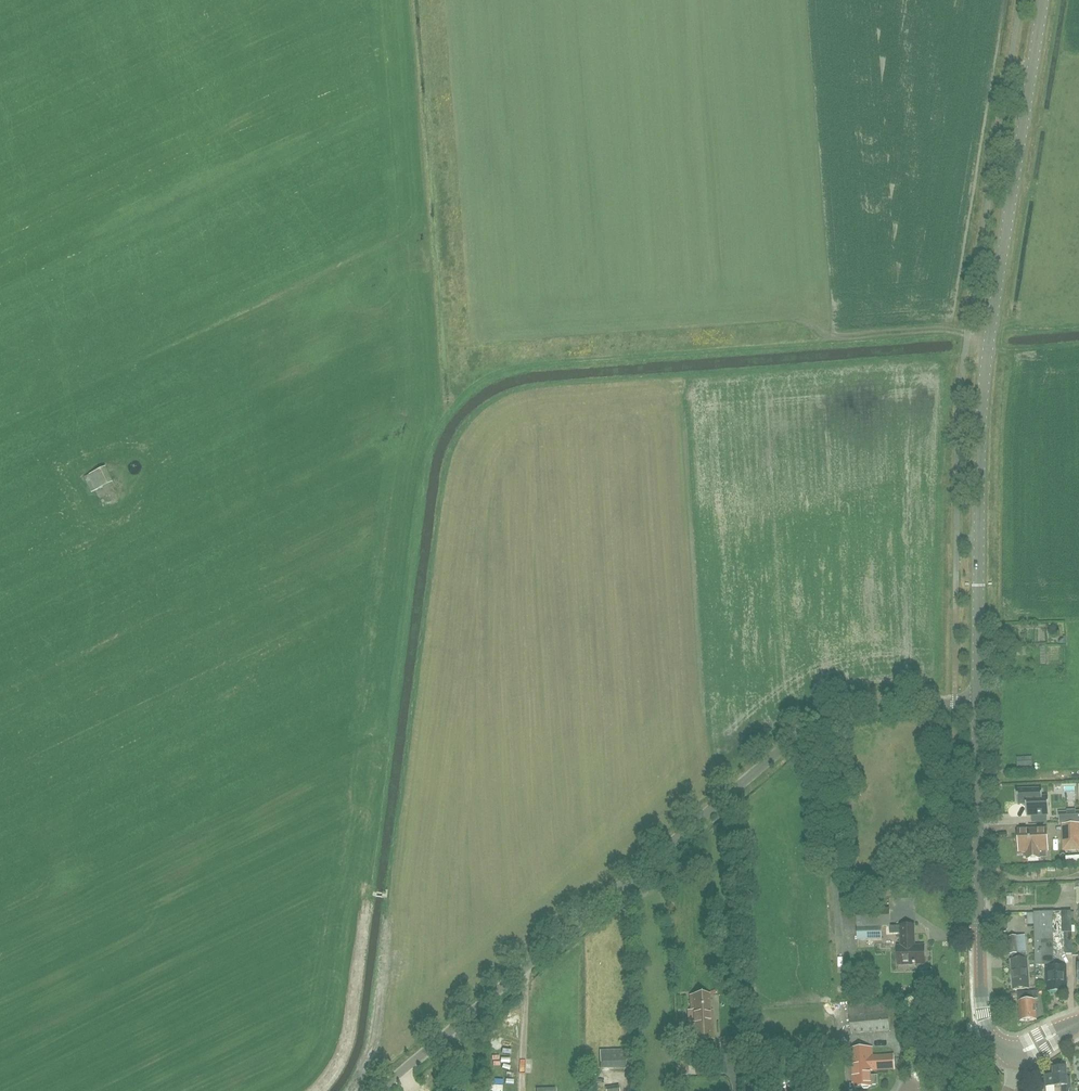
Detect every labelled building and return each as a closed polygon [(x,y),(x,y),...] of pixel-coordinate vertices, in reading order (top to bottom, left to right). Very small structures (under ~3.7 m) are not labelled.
[(105,468),(84,477),(91,493),(112,483),(105,468)] [(1048,796),(1042,797),(1041,789),(1017,790),(1018,804),(1028,804),(1028,809),(1026,809),(1027,815),(1049,814),(1048,796)] [(1074,812),(1067,812),(1067,814),(1059,814),(1059,824),(1078,823),(1078,813),(1074,814),(1074,812)] [(1068,825),(1068,845),(1078,844),(1078,825),(1068,825)] [(1046,829),(1018,831),(1019,850),(1028,850),(1028,852),(1028,858),(1038,858),(1047,858),(1046,849),(1047,849),(1046,829)] [(882,927),(890,926),(889,909),(857,910),(857,927),(882,927)] [(1054,964),(1053,912),(1034,912),(1035,965),(1054,964)] [(898,947),(898,965),(925,964),(924,946),(913,946),(913,942),(914,942),(914,926),(901,926),(901,947),(898,947)] [(882,927),(857,927),(858,941),(882,940),(882,927)] [(1072,933),(1064,933),(1065,953),(1065,954),(1072,954),(1072,933)] [(1009,937),(1011,954),(1012,954),(1013,960),(1011,960),(1013,990),(1029,989),(1029,988),(1027,959),(1026,953),(1025,936),(1009,937)] [(1046,967),(1047,991),(1066,991),(1066,967),(1046,967)] [(1020,1021),(1037,1020),(1035,1001),(1035,999),(1038,998),(1038,992),(1018,993),(1018,1002),(1019,1002),(1020,1021)] [(690,996),(691,1011),(694,1013),(695,1023),(692,1026),(692,1040),(714,1038),(712,1011),(710,1011),(709,996),(690,996)] [(848,1006),(849,1018),(851,1034),(890,1031),(888,1014),(887,1003),(848,1006)] [(505,1043),(504,1029),(490,1030),(491,1043),(505,1043)] [(521,1046),(520,1029),(506,1030),(507,1047),(521,1046)] [(695,1056),(694,1043),(679,1044),(679,1057),(695,1056)] [(605,1062),(628,1062),(628,1047),(605,1047),(605,1062)] [(895,1069),(894,1055),(872,1057),(871,1048),(851,1049),(853,1083),(854,1083),(855,1087),(862,1087),(863,1088),(868,1088),(869,1087),(871,1086),(871,1085),(877,1085),(877,1076),(870,1076),(870,1071),(895,1069)] [(962,1063),(962,1073),(970,1073),(970,1062),(962,1063)] [(1066,1068),(1053,1068),(1054,1075),(1045,1075),(1045,1087),(1062,1086),(1062,1090),(1071,1090),(1070,1078),(1067,1078),(1066,1068)]
